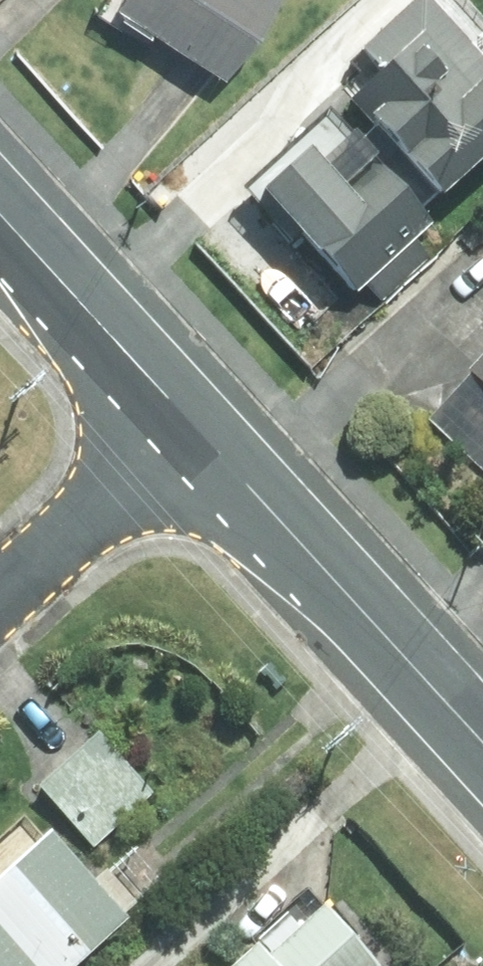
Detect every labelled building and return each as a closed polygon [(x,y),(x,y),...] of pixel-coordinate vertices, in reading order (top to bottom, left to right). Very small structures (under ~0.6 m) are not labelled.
[(114,18),(126,1),(217,65),(263,0),(89,0),(114,18)] [(416,5),(355,62),(374,83),(344,110),(435,208),(482,164),(482,77),(416,5)] [(334,115),(257,183),(354,291),(431,223),(334,115)] [(466,369),(482,384),(482,350),(466,369)] [(95,733),(38,784),(94,846),(151,795),(95,733)] [(0,870),(0,965),(71,965),(123,919),(119,914),(127,908),(99,878),(92,884),(43,830),(0,870)] [(377,965),(320,903),(264,955),(251,942),(224,965),(376,965),(377,965)]
